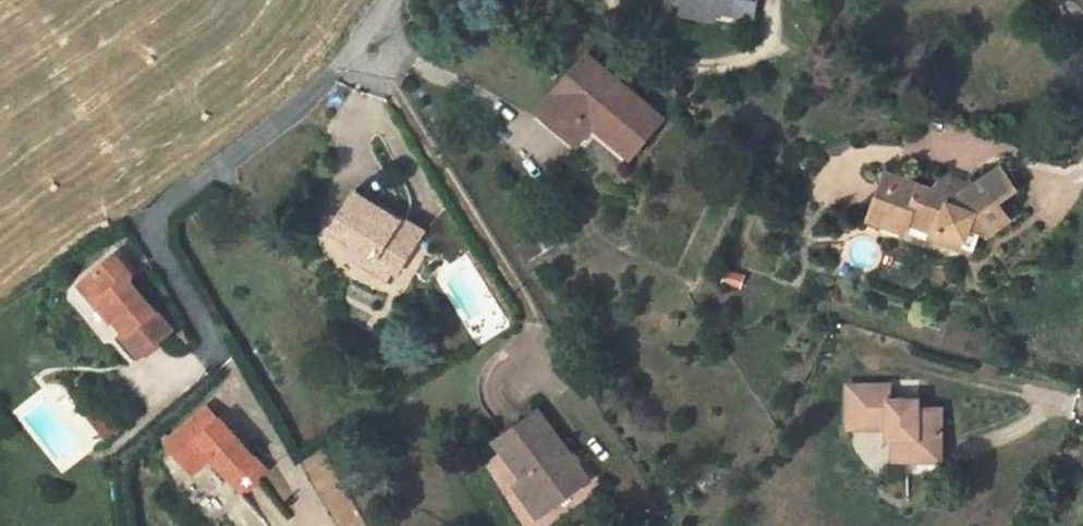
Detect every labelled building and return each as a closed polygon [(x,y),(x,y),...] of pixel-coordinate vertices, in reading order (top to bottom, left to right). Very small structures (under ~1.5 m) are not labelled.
[(704,15),(706,9),(709,0),(725,4),(726,0),(644,0),(704,15)] [(722,11),(725,4),(709,0),(706,9),(722,11)] [(614,79),(565,132),(611,171),(624,157),(650,181),(685,143),(614,79)] [(935,192),(902,180),(884,225),(907,234),(911,222),(940,232),(936,242),(963,250),(970,233),(981,238),(985,239),(1012,222),(999,203),(1017,189),(1003,169),(965,195),(944,180),(935,192)] [(902,180),(890,176),(873,221),(884,225),(902,180)] [(363,194),(336,233),(363,252),(355,265),(395,293),(430,237),(363,194)] [(976,251),(981,238),(970,233),(963,250),(976,251)] [(136,282),(120,263),(84,293),(99,312),(104,308),(118,323),(133,341),(128,347),(144,365),(176,339),(132,287),(136,282)] [(111,327),(118,323),(104,308),(99,312),(111,327)] [(187,357),(180,346),(166,356),(173,366),(187,357)] [(915,396),(872,396),(871,436),(910,437),(911,447),(930,449),(929,469),(962,470),(962,417),(940,417),(940,410),(914,409),(915,396)] [(537,412),(498,445),(526,481),(548,510),(586,480),(537,412)] [(211,417),(180,445),(193,460),(186,466),(200,483),(217,465),(249,499),(273,477),(227,428),(224,431),(211,417)] [(173,452),(186,466),(193,460),(180,445),(173,452)] [(929,469),(930,449),(911,447),(911,469),(929,469)] [(548,510),(526,481),(515,489),(537,518),(548,510)]
